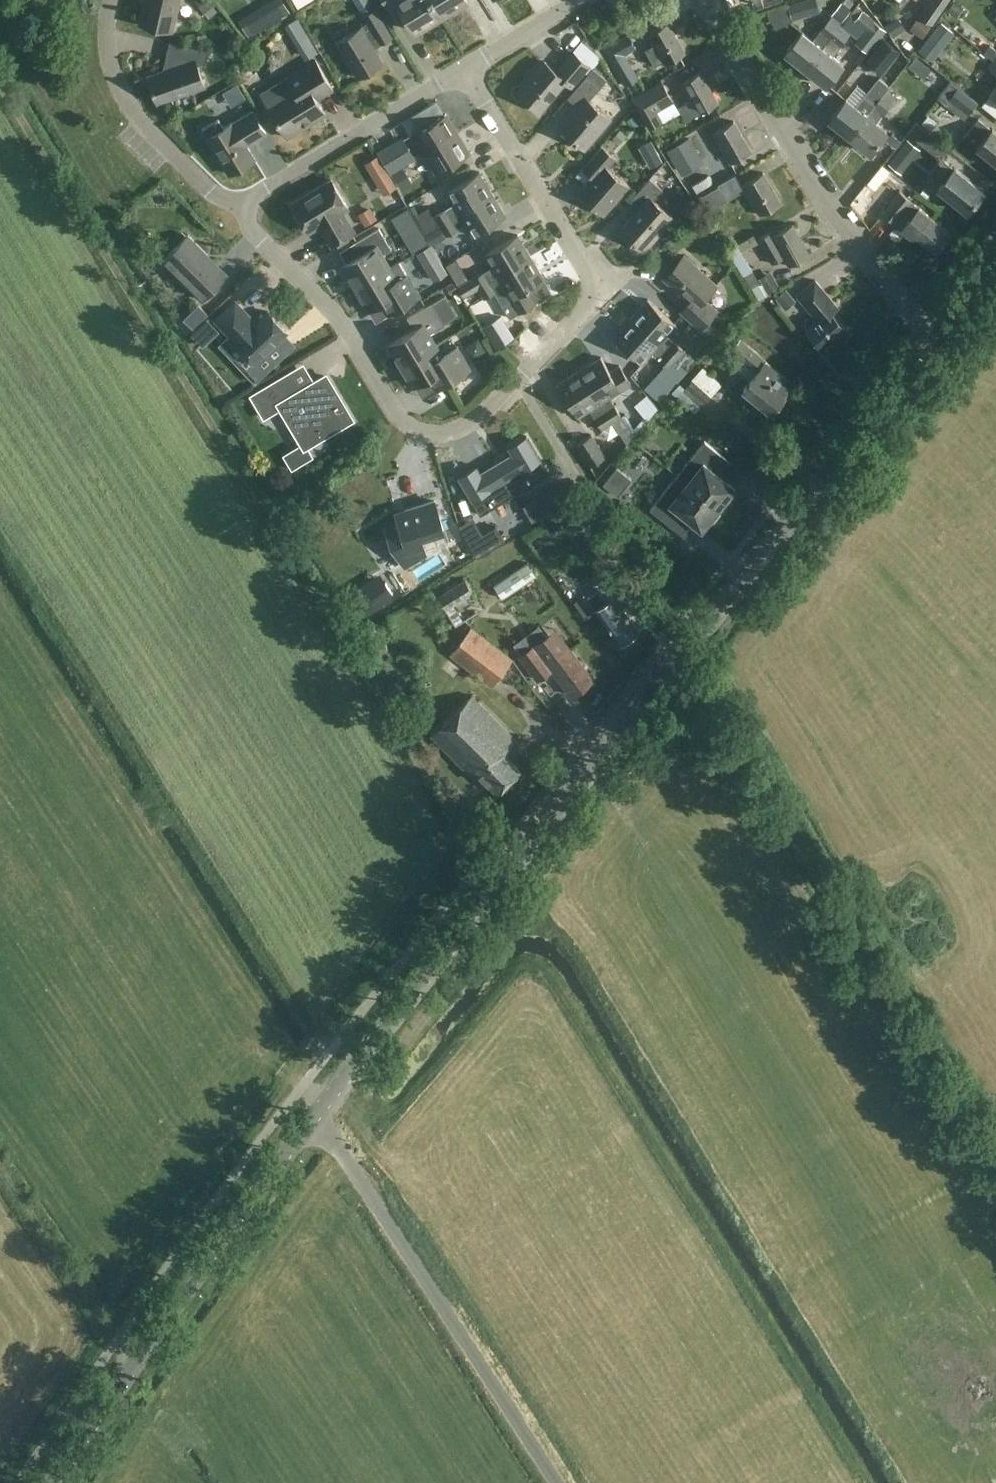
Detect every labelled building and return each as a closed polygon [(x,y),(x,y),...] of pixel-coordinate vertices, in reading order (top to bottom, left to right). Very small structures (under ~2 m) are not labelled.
[(139,23),(172,31),(179,0),(145,0),(139,23)] [(432,0),(384,0),(390,10),(400,4),(416,31),(442,15),(432,0)] [(442,15),(467,0),(432,0),(442,15)] [(918,13),(932,24),(949,0),(928,0),(918,13)] [(374,47),(391,37),(375,9),(364,15),(368,22),(337,41),(358,77),(383,62),(374,47)] [(868,52),(886,30),(862,10),(853,20),(866,30),(856,42),(868,52)] [(785,52),(806,69),(842,23),(832,15),(812,40),(802,32),(785,52)] [(895,20),(890,31),(905,39),(911,28),(895,20)] [(665,64),(685,53),(668,22),(647,34),(654,45),(645,49),(654,66),(663,61),(665,64)] [(842,23),(806,69),(826,85),(843,64),(832,55),(852,30),(842,23)] [(635,48),(628,35),(604,48),(611,62),(635,48)] [(899,50),(883,37),(867,58),(882,71),(899,50)] [(934,61),(943,50),(931,40),(922,52),(934,61)] [(197,65),(206,62),(209,50),(169,41),(163,70),(148,75),(157,103),(205,86),(197,65)] [(994,61),(995,63),(995,51),(990,46),(984,53),(994,61)] [(572,86),(589,66),(573,52),(556,71),(544,61),(518,91),(541,111),(566,81),(572,86)] [(316,60),(287,77),(286,75),(284,77),(284,79),(286,77),(293,88),(267,103),(287,137),(326,114),(316,97),(332,87),(316,60)] [(994,61),(988,68),(995,74),(995,63),(994,61)] [(638,78),(631,66),(618,74),(625,86),(638,78)] [(592,69),(587,75),(568,98),(577,105),(559,127),(585,149),(611,118),(589,100),(606,80),(592,69)] [(687,120),(698,114),(718,102),(701,71),(680,83),(690,100),(679,107),(687,120)] [(978,101),(969,94),(958,85),(951,80),(941,92),(949,98),(969,114),(978,101)] [(673,100),(662,81),(632,98),(649,127),(662,120),(656,110),(673,100)] [(829,119),(850,136),(886,90),(876,82),(856,107),(846,99),(829,119)] [(886,90),(850,136),(870,152),(887,131),(876,122),(897,98),(886,90)] [(233,121),(224,127),(219,117),(202,128),(229,173),(255,158),(246,144),(266,132),(253,110),(233,122),(233,121)] [(426,153),(457,134),(445,114),(414,133),(426,153)] [(978,146),(995,162),(995,131),(992,128),(992,129),(978,118),(965,135),(978,146)] [(730,163),(751,152),(733,121),(713,133),(730,163)] [(907,132),(927,148),(936,137),(916,121),(907,132)] [(400,134),(373,146),(383,170),(411,158),(400,134)] [(457,134),(426,153),(438,173),(469,154),(457,134)] [(680,170),(700,159),(689,139),(669,150),(680,170)] [(604,215),(629,186),(608,167),(616,158),(602,146),(583,169),(591,176),(578,192),(604,215)] [(967,211),(983,190),(955,167),(954,168),(941,158),(930,172),(943,182),(938,188),(967,211)] [(407,167),(400,172),(393,177),(399,187),(414,178),(407,167)] [(895,190),(901,183),(886,170),(880,178),(895,190)] [(426,234),(493,194),(479,172),(447,191),(454,203),(420,224),(426,234)] [(760,215),(781,203),(763,172),(742,184),(760,215)] [(644,250),(673,217),(654,200),(663,189),(650,178),(630,200),(639,208),(620,229),(644,250)] [(331,244),(354,231),(343,211),(348,207),(331,179),(291,204),(308,232),(320,225),(331,244)] [(696,199),(705,213),(727,200),(719,185),(696,199)] [(868,208),(876,199),(868,191),(860,201),(868,208)] [(935,250),(950,232),(900,191),(882,213),(913,237),(915,234),(935,250)] [(433,244),(447,235),(466,223),(474,236),(506,216),(493,194),(426,234),(433,244)] [(789,266),(810,254),(792,224),(773,235),(771,231),(759,238),(773,263),(784,257),(789,266)] [(355,288),(389,267),(382,254),(391,249),(379,228),(352,243),(359,255),(341,265),(355,288)] [(202,300),(222,279),(212,269),(215,267),(205,257),(207,254),(187,234),(162,260),(202,300)] [(464,297),(479,288),(531,257),(517,235),(485,254),(492,266),(457,287),(464,297)] [(760,300),(780,288),(771,274),(758,281),(741,252),(757,242),(752,235),(729,249),(760,300)] [(700,329),(717,310),(704,298),(717,285),(684,255),(664,277),(690,301),(681,311),(700,329)] [(544,279),(531,257),(479,288),(485,298),(505,286),(511,297),(501,304),(510,318),(535,302),(527,289),(544,279)] [(397,279),(389,267),(355,288),(368,310),(386,300),(393,311),(420,296),(406,274),(397,279)] [(846,329),(832,312),(838,307),(815,280),(797,295),(817,319),(806,329),(823,349),(846,329)] [(676,359),(684,350),(667,335),(676,325),(648,299),(631,318),(676,359)] [(254,363),(287,332),(268,311),(256,322),(235,300),(215,320),(236,342),(235,343),(254,363)] [(401,365),(436,344),(430,333),(444,324),(431,302),(407,317),(414,329),(388,344),(401,365)] [(203,346),(219,331),(207,317),(190,333),(203,346)] [(688,369),(676,359),(631,318),(614,337),(642,363),(651,353),(680,378),(688,369)] [(701,330),(713,340),(721,333),(715,327),(715,326),(709,320),(701,330)] [(679,321),(675,332),(692,338),(697,327),(679,321)] [(740,340),(724,360),(737,370),(745,361),(757,371),(743,388),(771,411),(785,393),(783,392),(792,382),(740,340)] [(442,355),(436,344),(401,365),(413,386),(439,370),(446,382),(470,368),(457,346),(442,355)] [(601,357),(579,370),(611,422),(621,416),(609,397),(631,383),(619,365),(610,371),(601,357)] [(720,382),(703,367),(678,400),(694,414),(720,382)] [(611,422),(579,370),(557,384),(577,417),(589,409),(601,428),(611,422)] [(324,375),(297,391),(292,389),(285,376),(252,395),(265,417),(280,407),(288,421),(291,420),(305,445),(321,436),(322,438),(351,420),(341,404),(343,403),(333,385),(331,386),(324,375)] [(526,433),(507,444),(511,450),(496,460),(515,491),(542,474),(549,470),(541,456),(526,433)] [(589,467),(606,457),(592,434),(575,444),(589,467)] [(677,475),(719,508),(735,487),(718,473),(728,460),(705,441),(677,475)] [(477,463),(458,475),(473,499),(481,512),(488,508),(515,491),(496,460),(481,469),(477,463)] [(677,475),(650,509),(674,527),(684,514),(702,529),(709,520),(712,523),(721,512),(718,509),(719,508),(677,475)] [(562,484),(544,494),(553,508),(570,498),(562,484)] [(396,512),(400,524),(386,528),(391,544),(392,545),(404,565),(425,551),(421,536),(444,529),(435,500),(405,510),(396,512)] [(496,525),(483,532),(473,516),(459,525),(468,541),(477,556),(505,539),(496,525)] [(528,562),(494,585),(503,598),(537,575),(528,562)] [(598,607),(596,608),(620,642),(638,629),(621,605),(628,600),(618,585),(629,578),(620,565),(594,583),(601,592),(598,594),(597,605),(598,607)] [(689,593),(697,584),(691,578),(683,586),(689,593)] [(465,579),(437,597),(455,626),(483,609),(465,579)] [(492,687),(513,660),(471,627),(450,655),(463,666),(464,665),(492,687)] [(549,633),(535,644),(520,655),(538,679),(553,669),(573,695),(594,679),(567,645),(561,649),(549,633)] [(472,695),(432,734),(475,778),(480,774),(498,792),(521,770),(502,752),(515,739),(472,695)]
